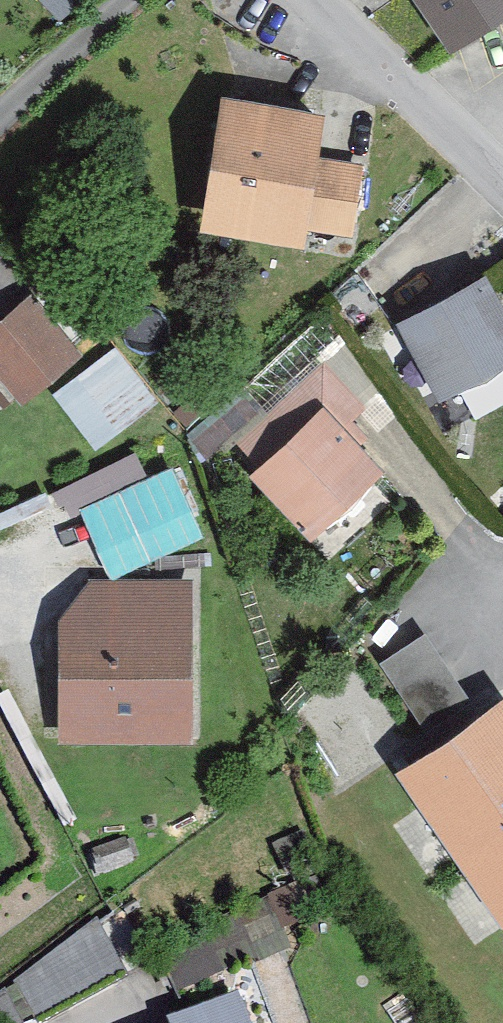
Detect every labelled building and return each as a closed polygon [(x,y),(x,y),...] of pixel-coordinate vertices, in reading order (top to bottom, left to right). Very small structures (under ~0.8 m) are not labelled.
[(459,51),(502,22),(502,0),(426,0),(459,51)] [(333,166),(341,119),(233,101),(211,232),(316,250),(319,234),(358,240),(369,172),(333,166)] [(411,324),(452,399),(502,371),(502,302),(491,280),(411,324)] [(0,329),(0,368),(24,396),(74,352),(31,302),(0,329)] [(156,400),(117,352),(56,402),(96,450),(156,400)] [(361,408),(324,366),(269,415),(292,441),(258,472),(317,538),(393,471),(347,420),(361,408)] [(73,500),(145,465),(136,447),(64,482),(73,500)] [(204,538),(174,471),(84,510),(114,578),(204,538)] [(94,583),(69,623),(70,744),(199,743),(198,583),(94,583)] [(485,719),(429,635),(382,666),(438,749),(408,769),(502,911),(502,707),(485,719)] [(100,925),(11,974),(33,1015),(123,966),(100,925)] [(244,1002),(186,1022),(252,1022),(244,1002)]
